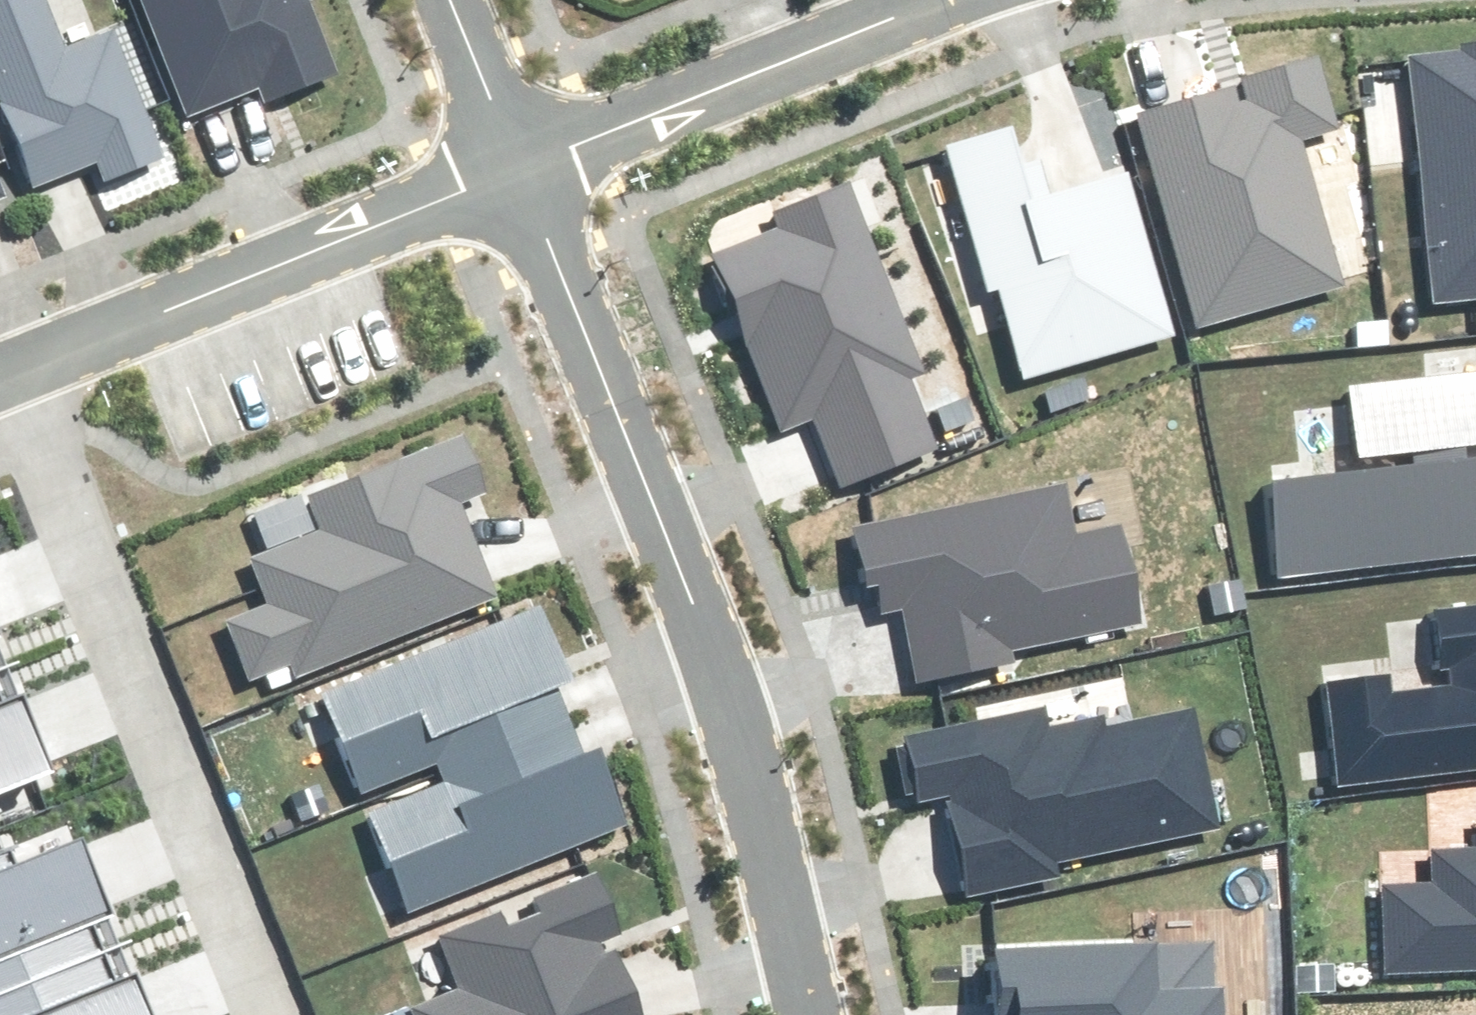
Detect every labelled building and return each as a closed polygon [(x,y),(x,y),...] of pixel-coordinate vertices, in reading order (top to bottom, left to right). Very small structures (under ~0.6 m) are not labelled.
[(36,183),(98,158),(106,179),(161,157),(111,34),(65,53),(43,0),(0,0),(0,93),(36,183)] [(189,111),(260,82),(267,101),(336,73),(306,0),(144,0),(189,111)] [(1407,58),(1437,302),(1475,297),(1475,44),(1462,46),(1463,52),(1407,58)] [(1245,85),(1137,116),(1198,330),(1341,289),(1299,139),(1338,128),(1318,59),(1244,80),(1245,85)] [(1011,131),(950,148),(990,286),(999,283),(1025,377),(1175,334),(1128,171),(1031,199),(1011,131)] [(924,371),(846,181),(777,210),(785,230),(714,259),(783,428),(812,416),(841,487),(939,447),(911,376),(924,371)] [(1277,578),(1475,554),(1475,374),(1350,389),(1360,475),(1273,484),(1277,578)] [(485,491),(463,435),(307,498),(320,530),(252,558),(271,603),(228,621),(251,678),(290,662),(295,676),(496,596),(458,502),(485,491)] [(1063,486),(856,528),(868,585),(879,583),(884,611),(904,607),(919,678),(1014,658),(1012,650),(1141,623),(1121,526),(1074,536),(1063,486)] [(29,657),(0,585),(0,668),(29,657)] [(438,772),(570,719),(555,682),(569,676),(542,608),(325,695),(364,790),(434,761),(438,772)] [(1341,785),(1475,768),(1475,609),(1439,614),(1449,688),(1390,695),(1387,675),(1327,683),(1341,785)] [(0,668),(0,793),(72,765),(29,657),(0,668)] [(949,796),(969,895),(1058,876),(1055,859),(1221,825),(1197,711),(1105,730),(1102,716),(1047,727),(1043,710),(905,739),(918,803),(949,796)] [(586,758),(570,719),(438,772),(443,784),(371,813),(410,910),(628,823),(600,752),(586,758)] [(131,940),(90,836),(20,864),(13,848),(0,853),(0,992),(131,940)] [(1432,849),(1433,885),(1385,887),(1388,971),(1475,967),(1475,847),(1432,849)] [(608,934),(618,930),(597,877),(441,940),(462,993),(414,1012),(416,1014),(640,1014),(608,934)] [(0,992),(0,1014),(161,1014),(131,940),(0,992)] [(999,951),(1001,1014),(1223,1014),(1221,988),(1213,988),(1211,942),(999,951)]
